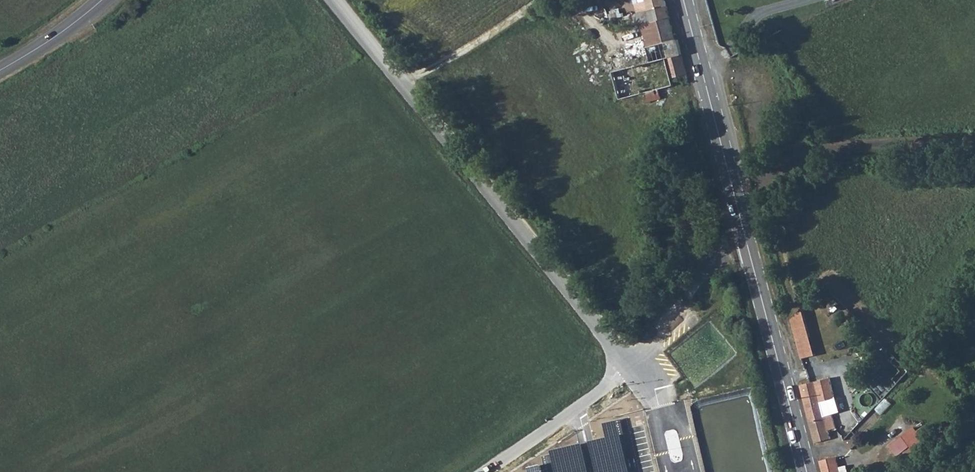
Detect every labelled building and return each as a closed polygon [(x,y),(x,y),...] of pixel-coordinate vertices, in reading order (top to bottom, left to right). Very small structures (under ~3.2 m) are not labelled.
[(679,43),(668,0),(639,0),(641,7),(638,7),(640,15),(637,16),(640,29),(644,28),(650,51),(679,43)] [(654,65),(683,58),(679,43),(650,51),(654,65)] [(683,80),(685,86),(692,84),(685,57),(683,58),(654,65),(634,71),(646,97),(661,92),(675,88),(674,83),(683,80)] [(624,103),(646,97),(634,71),(616,75),(624,103)] [(646,97),(649,105),(663,101),(661,92),(646,97)] [(807,312),(792,316),(802,359),(818,355),(807,312)] [(828,431),(836,428),(843,426),(840,412),(832,415),(827,401),(839,397),(833,377),(806,385),(798,387),(805,410),(809,424),(816,444),(831,440),(828,431)] [(902,461),(924,446),(912,429),(891,445),(902,461)] [(835,458),(821,462),(824,471),(839,471),(835,458)]
